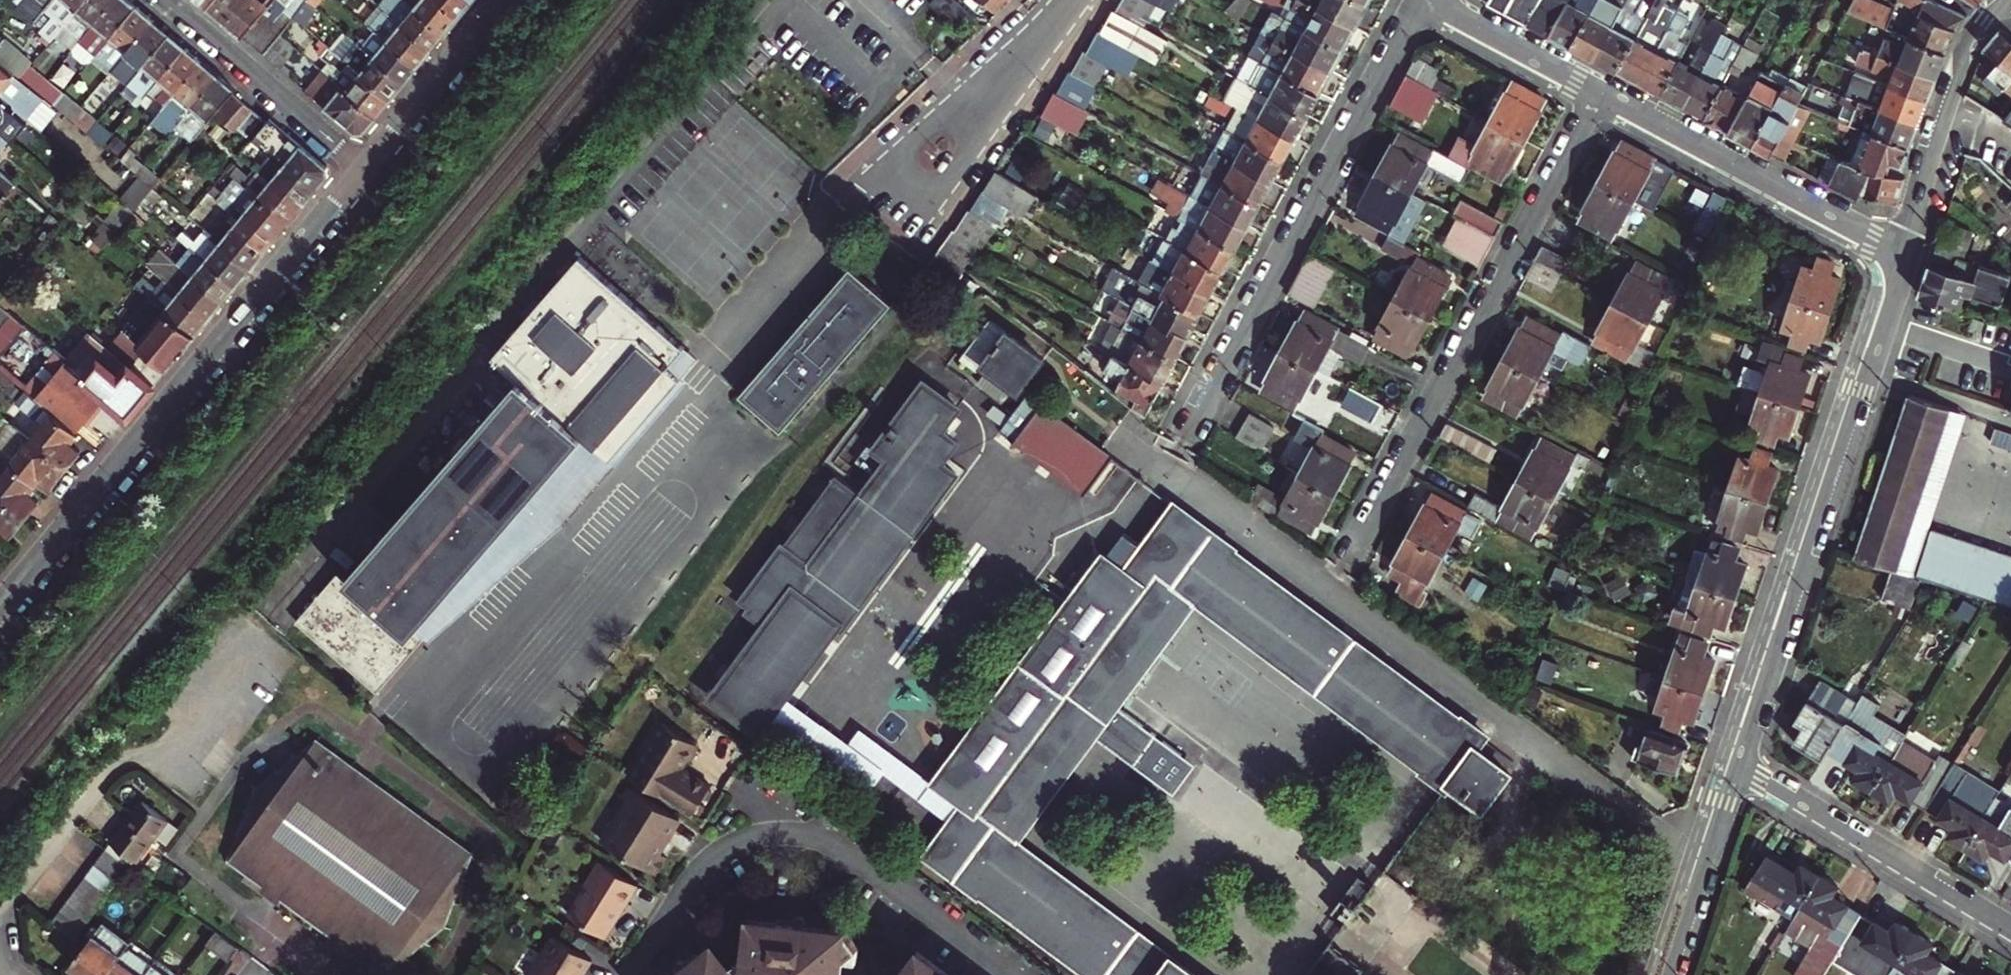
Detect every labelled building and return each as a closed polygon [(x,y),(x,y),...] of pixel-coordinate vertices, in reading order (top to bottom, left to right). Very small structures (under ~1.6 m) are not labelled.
[(8,4),(18,11),(20,8),(27,0),(11,0),(8,4)] [(46,11),(56,0),(27,0),(20,8),(36,22),(46,11)] [(64,29),(89,0),(66,0),(68,1),(54,17),(41,33),(53,43),(64,29)] [(68,1),(66,0),(56,0),(46,11),(54,17),(68,1)] [(81,43),(116,0),(89,0),(64,29),(81,43)] [(81,43),(98,57),(138,8),(129,0),(116,0),(81,43)] [(209,10),(217,0),(197,0),(209,10)] [(225,24),(247,0),(217,0),(209,10),(225,24)] [(244,39),(265,15),(277,0),(247,0),(225,24),(244,39)] [(323,0),(310,0),(308,2),(316,9),(323,0)] [(405,0),(384,0),(379,6),(433,52),(447,35),(405,0)] [(447,35),(461,19),(439,0),(405,0),(447,35)] [(461,19),(475,2),(472,0),(439,0),(461,19)] [(958,0),(939,0),(934,6),(960,29),(973,14),(958,0)] [(998,13),(1010,0),(983,0),(998,13)] [(1116,11),(1143,26),(1155,5),(1145,0),(1123,0),(1116,11)] [(1225,12),(1238,18),(1248,0),(1232,0),(1225,12)] [(1356,28),(1306,0),(1297,0),(1292,9),(1313,20),(1307,29),(1344,49),(1356,28)] [(1356,28),(1368,6),(1357,0),(1306,0),(1356,28)] [(1542,0),(1491,0),(1490,2),(1530,23),(1542,0)] [(1571,0),(1542,0),(1530,23),(1552,35),(1571,0)] [(1571,0),(1552,35),(1560,38),(1574,46),(1599,0),(1582,0),(1580,5),(1571,0)] [(1595,58),(1626,0),(1599,0),(1574,46),(1595,58)] [(1595,58),(1618,70),(1648,15),(1655,1),(1653,0),(1626,0),(1595,58)] [(1880,26),(1888,10),(1869,0),(1853,0),(1847,11),(1880,26)] [(1932,0),(1901,0),(1919,11),(1907,39),(1909,39),(1945,56),(1957,30),(1966,17),(1941,5),(1932,0)] [(379,6),(365,22),(420,68),(428,59),(433,52),(379,6)] [(138,8),(98,57),(89,66),(98,74),(107,64),(115,71),(155,22),(138,8)] [(1313,20),(1292,9),(1287,19),(1307,29),(1313,20)] [(1101,32),(1125,45),(1156,62),(1168,40),(1143,26),(1116,11),(1114,10),(1101,32)] [(1670,27),(1641,82),(1662,94),(1681,59),(1672,54),(1692,16),(1679,10),(1670,27)] [(365,22),(352,11),(344,21),(365,38),(359,45),(365,50),(367,52),(377,60),(406,85),(420,68),(365,22)] [(1265,35),(1333,71),(1344,49),(1307,29),(1287,19),(1275,12),(1263,34),(1265,35)] [(254,48),(274,23),(265,15),(244,39),(254,48)] [(1222,15),(1211,35),(1219,39),(1228,24),(1222,15)] [(1618,70),(1641,82),(1670,27),(1648,15),(1618,70)] [(1662,94),(1684,105),(1720,37),(1726,27),(1714,21),(1691,64),(1681,59),(1662,94)] [(131,84),(146,66),(172,36),(155,22),(115,71),(131,84)] [(254,48),(264,57),(281,36),(285,31),(274,23),(254,48)] [(2000,61),(1983,80),(2000,95),(2007,87),(2010,91),(2010,33),(2003,26),(1986,48),(2000,61)] [(1099,31),(1086,53),(1108,65),(1112,67),(1125,45),(1101,32),(1099,31)] [(1268,52),(1263,63),(1320,94),(1333,71),(1265,35),(1258,47),(1268,52)] [(172,36),(146,66),(155,74),(140,92),(147,98),(162,80),(188,49),(172,36)] [(280,70),(297,49),(281,36),(264,57),(280,70)] [(1720,37),(1684,105),(1706,117),(1725,83),(1732,69),(1742,49),(1720,37)] [(1883,39),(1877,54),(1936,78),(1945,56),(1909,39),(1905,48),(1883,39)] [(329,65),(323,72),(378,119),(392,102),(362,77),(353,69),(321,41),(314,49),(322,56),(321,58),(329,65)] [(6,42),(0,49),(0,58),(3,61),(14,49),(6,42)] [(1894,78),(1891,86),(1927,101),(1936,78),(1877,54),(1846,42),(1841,53),(1858,60),(1857,63),(1894,78)] [(1742,49),(1732,69),(1740,73),(1743,68),(1750,71),(1760,52),(1746,44),(1742,49)] [(359,45),(355,50),(360,54),(365,50),(359,45)] [(1249,55),(1250,56),(1263,63),(1268,52),(1258,47),(1255,45),(1249,55)] [(30,62),(14,49),(3,61),(20,75),(30,62)] [(143,119),(151,126),(204,63),(188,49),(162,80),(170,87),(143,119)] [(362,77),(377,60),(367,52),(353,69),(362,77)] [(1070,74),(1091,86),(1095,87),(1108,65),(1086,53),(1083,52),(1070,74)] [(1244,68),(1257,75),(1276,85),(1271,96),(1308,116),(1320,94),(1263,63),(1250,56),(1244,68)] [(377,60),(362,77),(392,102),(406,85),(377,60)] [(1414,61),(1407,74),(1432,88),(1439,74),(1414,61)] [(0,63),(0,92),(14,104),(12,106),(54,142),(73,120),(68,115),(65,118),(0,63)] [(180,124),(220,76),(204,63),(151,126),(150,128),(156,132),(155,134),(165,143),(180,124)] [(319,80),(308,93),(358,136),(365,135),(378,119),(323,72),(315,65),(309,72),(319,80)] [(32,68),(23,78),(40,92),(48,82),(32,68)] [(1772,153),(1785,129),(1798,105),(1809,83),(1811,80),(1793,70),(1786,84),(1755,143),(1772,153)] [(1750,96),(1731,131),(1755,143),(1786,84),(1763,71),(1750,96)] [(1056,93),(1079,106),(1091,86),(1070,74),(1067,73),(1056,93)] [(1432,88),(1407,74),(1391,104),(1422,120),(1438,91),(1432,88)] [(1927,101),(1891,86),(1860,74),(1850,99),(1858,102),(1918,125),(1927,101)] [(1276,85),(1257,75),(1251,85),(1271,96),(1276,85)] [(197,138),(217,115),(233,96),(237,91),(220,76),(180,124),(197,138)] [(1238,77),(1226,100),(1297,138),(1308,116),(1271,96),(1251,85),(1238,77)] [(1545,99),(1512,81),(1491,120),(1525,138),(1540,111),(1539,110),(1545,99)] [(48,82),(40,92),(56,106),(65,96),(48,82)] [(1706,117),(1731,131),(1750,96),(1725,83),(1706,117)] [(1813,111),(1839,121),(1849,125),(1853,116),(1858,102),(1850,99),(1809,83),(1798,105),(1813,111)] [(1053,92),(1037,114),(1073,133),(1089,111),(1079,106),(1056,93),(1053,92)] [(1253,130),(1247,140),(1284,160),(1297,138),(1226,100),(1213,93),(1207,104),(1234,118),(1233,119),(1253,130)] [(1992,132),(1994,133),(2004,142),(2010,134),(2010,124),(2004,119),(2005,118),(1967,95),(1959,118),(1992,132)] [(233,96),(217,115),(237,132),(239,129),(249,138),(263,121),(233,96)] [(1918,125),(1858,102),(1853,116),(1876,125),(1872,134),(1909,148),(1918,125)] [(8,140),(14,145),(28,128),(0,103),(0,133),(8,140)] [(1798,105),(1785,129),(1800,137),(1813,111),(1798,105)] [(80,112),(73,120),(89,133),(96,125),(80,112)] [(1992,132),(1959,118),(1949,147),(1948,149),(1983,161),(1985,163),(1985,158),(1992,132)] [(278,161),(317,194),(330,178),(329,168),(272,120),(255,141),(259,145),(278,161)] [(1525,138),(1491,120),(1470,159),(1502,176),(1508,166),(1510,167),(1525,138)] [(1837,127),(1861,137),(1864,130),(1849,125),(1839,121),(1837,127)] [(1772,153),(1787,161),(1798,141),(1800,137),(1785,129),(1772,153)] [(1228,130),(1216,152),(1272,182),(1284,160),(1247,140),(1228,130)] [(1851,163),(1860,166),(1872,134),(1864,130),(1861,137),(1851,163)] [(0,133),(0,150),(8,140),(0,133)] [(1393,144),(1378,172),(1412,191),(1427,164),(1462,183),(1471,167),(1436,147),(1433,152),(1400,134),(1395,145),(1393,144)] [(1860,166),(1886,174),(1891,162),(1902,166),(1909,148),(1872,134),(1860,166)] [(255,141),(251,146),(255,150),(259,145),(255,141)] [(1634,199),(1656,159),(1624,142),(1618,153),(1616,153),(1601,180),(1634,199)] [(266,163),(248,149),(242,157),(260,172),(266,163)] [(1216,152),(1205,173),(1230,186),(1261,203),(1272,182),(1216,152)] [(1820,179),(1832,186),(1844,161),(1831,155),(1820,179)] [(278,161),(265,176),(304,208),(317,194),(278,161)] [(1904,179),(1886,174),(1860,166),(1851,163),(1844,161),(1832,186),(1859,200),(1863,194),(1898,204),(1904,179)] [(233,167),(229,172),(234,176),(238,171),(233,167)] [(0,170),(0,206),(6,200),(8,202),(13,196),(11,194),(18,185),(0,170)] [(148,170),(117,202),(127,211),(158,179),(148,170)] [(238,179),(242,174),(238,171),(234,176),(238,179)] [(997,171),(984,191),(1009,207),(1017,212),(1032,192),(997,171)] [(230,181),(234,176),(229,172),(225,177),(230,181)] [(1412,191),(1378,172),(1363,201),(1364,201),(1358,213),(1390,231),(1388,235),(1407,246),(1414,233),(1412,231),(1429,200),(1412,191)] [(253,191),(261,198),(291,223),(304,208),(265,176),(262,173),(249,188),(253,191)] [(1205,173),(1192,196),(1208,205),(1249,226),(1261,203),(1230,186),(1205,173)] [(216,188),(229,199),(237,190),(223,179),(216,188)] [(1613,237),(1634,199),(1601,180),(1586,207),(1588,208),(1582,220),(1613,237)] [(1207,218),(1201,229),(1237,248),(1249,226),(1208,205),(1192,196),(1169,184),(1162,196),(1185,208),(1186,206),(1207,218)] [(150,212),(164,196),(155,188),(141,205),(150,212)] [(248,214),(261,198),(253,191),(240,208),(248,214)] [(984,191),(969,211),(995,228),(1009,207),(984,191)] [(1728,198),(1716,191),(1699,231),(1712,236),(1728,198)] [(261,198),(248,214),(278,239),(286,229),(291,223),(261,198)] [(1463,198),(1454,214),(1460,217),(1496,236),(1505,221),(1463,198)] [(203,203),(199,207),(204,211),(208,207),(203,203)] [(1185,208),(1180,218),(1201,229),(1207,218),(1186,206),(1185,208)] [(248,214),(240,208),(227,223),(235,229),(248,214)] [(969,211),(956,231),(979,247),(981,248),(995,228),(969,211)] [(278,239),(248,214),(235,229),(265,254),(278,239)] [(1460,217),(1445,245),(1481,264),(1496,236),(1460,217)] [(1180,218),(1175,227),(1196,238),(1201,229),(1180,218)] [(1167,238),(1187,249),(1225,269),(1237,248),(1201,229),(1196,238),(1175,227),(1165,221),(1158,233),(1167,238)] [(222,245),(235,229),(227,223),(215,239),(222,245)] [(252,270),(222,245),(215,239),(213,238),(206,246),(200,242),(207,233),(197,224),(184,240),(208,261),(238,287),(252,270)] [(1960,308),(1965,293),(2002,305),(2010,278),(2010,275),(1980,265),(1980,266),(1965,262),(1970,244),(1974,233),(1944,224),(1920,296),(1960,308)] [(235,229),(222,245),(252,270),(265,254),(235,229)] [(955,230),(940,251),(964,268),(979,247),(956,231),(955,230)] [(1407,246),(1388,235),(1382,247),(1407,260),(1411,257),(1412,255),(1415,250),(1407,246)] [(1187,249),(1167,238),(1161,248),(1181,259),(1187,249)] [(1536,259),(1561,272),(1568,258),(1544,245),(1536,259)] [(1161,248),(1155,260),(1174,271),(1176,269),(1194,279),(1192,283),(1212,294),(1214,291),(1225,269),(1187,249),(1181,259),(1161,248)] [(928,264),(954,283),(964,268),(940,251),(939,250),(928,264)] [(1335,264),(1311,251),(1301,271),(1324,283),(1335,264)] [(517,376),(342,573),(334,567),(293,614),(377,683),(417,636),(410,630),(584,431),(611,454),(680,373),(668,362),(684,344),(580,252),(490,353),(517,376)] [(1139,281),(1144,283),(1201,314),(1212,294),(1192,283),(1194,279),(1176,269),(1174,271),(1155,260),(1140,252),(1135,262),(1146,269),(1139,281)] [(191,275),(180,265),(176,270),(160,257),(150,268),(152,270),(211,320),(224,304),(195,279),(191,275)] [(1417,257),(1396,296),(1430,315),(1445,287),(1444,286),(1450,275),(1417,257)] [(185,258),(180,265),(191,275),(197,268),(185,258)] [(1536,259),(1527,276),(1554,291),(1564,274),(1561,272),(1536,259)] [(1803,266),(1793,297),(1831,311),(1842,280),(1829,275),(1833,264),(1818,259),(1815,270),(1803,266)] [(208,261),(195,279),(224,304),(238,287),(208,261)] [(1615,301),(1650,320),(1672,280),(1638,262),(1633,273),(1631,272),(1615,301)] [(850,264),(738,390),(779,426),(891,299),(850,264)] [(211,320),(152,270),(138,287),(168,312),(197,337),(211,320)] [(1324,283),(1301,271),(1288,294),(1312,307),(1324,283)] [(1126,301),(1156,317),(1156,321),(1172,330),(1175,325),(1191,333),(1201,314),(1144,283),(1139,293),(1132,289),(1126,301)] [(1415,343),(1430,315),(1396,296),(1375,334),(1408,352),(1414,342),(1415,343)] [(1831,311),(1793,297),(1783,328),(1794,332),(1791,343),(1805,348),(1809,336),(1822,341),(1831,311)] [(1114,323),(1124,328),(1178,357),(1190,336),(1191,333),(1175,325),(1172,330),(1156,321),(1156,317),(1126,301),(1121,299),(1109,320),(1114,323)] [(1637,343),(1650,320),(1615,301),(1600,327),(1602,328),(1596,340),(1629,358),(1637,343)] [(0,304),(0,363),(29,328),(0,304)] [(1306,311),(1299,323),(1297,322),(1283,349),(1326,372),(1331,375),(1346,347),(1363,356),(1370,344),(1362,339),(1351,333),(1339,327),(1338,329),(1306,311)] [(146,339),(130,326),(125,332),(147,351),(132,370),(154,388),(197,337),(168,312),(152,331),(146,339)] [(1522,328),(1506,357),(1540,375),(1553,351),(1579,365),(1583,364),(1593,346),(1564,330),(1561,334),(1530,317),(1524,329),(1522,328)] [(136,318),(130,326),(146,339),(152,331),(136,318)] [(1000,396),(1009,384),(1018,390),(1043,358),(991,319),(961,359),(977,371),(982,365),(988,368),(979,381),(1000,396)] [(1973,320),(1969,331),(1981,335),(1985,323),(1973,320)] [(1114,323),(1106,338),(1115,343),(1124,328),(1114,323)] [(1357,323),(1354,329),(1351,333),(1362,339),(1367,329),(1357,323)] [(1101,347),(1113,354),(1165,382),(1178,357),(1124,328),(1115,343),(1106,338),(1101,347)] [(91,335),(68,362),(70,364),(108,396),(131,416),(154,388),(132,370),(91,335)] [(1637,343),(1629,358),(1654,372),(1662,357),(1637,343)] [(1744,385),(1762,391),(1800,404),(1801,402),(1803,396),(1810,376),(1798,372),(1802,359),(1761,345),(1757,357),(1772,362),(1770,368),(1768,372),(1762,370),(1745,364),(1738,383),(1744,385)] [(1326,372),(1283,349),(1268,377),(1270,378),(1264,389),(1305,412),(1326,372)] [(1146,416),(1165,382),(1113,354),(1106,368),(1122,377),(1118,385),(1132,393),(1128,401),(1146,416)] [(1519,413),(1540,375),(1506,357),(1492,384),(1494,385),(1488,396),(1519,413)] [(70,364),(38,401),(76,434),(108,396),(70,364)] [(686,378),(680,373),(611,454),(584,431),(410,630),(417,636),(422,640),(557,526),(686,378)] [(761,630),(711,697),(759,733),(772,715),(779,706),(840,625),(843,627),(957,476),(942,464),(957,443),(942,431),(959,409),(925,383),(875,450),(870,446),(856,464),(876,478),(864,494),(839,475),(744,598),(753,605),(749,612),(765,625),(761,630)] [(1114,391),(1128,401),(1132,393),(1118,385),(1114,391)] [(1744,385),(1735,411),(1753,417),(1762,391),(1744,385)] [(1384,403),(1351,386),(1342,404),(1374,421),(1384,403)] [(1800,404),(1762,391),(1753,417),(1752,422),(1763,425),(1760,436),(1775,441),(1778,430),(1790,434),(1800,404)] [(46,427),(34,443),(68,470),(81,454),(73,447),(81,438),(76,434),(38,401),(29,393),(18,405),(46,427)] [(1803,396),(1801,402),(1814,406),(1816,400),(1803,396)] [(1897,571),(1951,409),(1909,396),(1855,557),(1893,569),(1897,571)] [(1024,403),(1008,424),(1020,434),(1036,412),(1024,403)] [(1114,458),(1042,404),(1036,412),(1020,434),(1015,441),(1087,494),(1114,458)] [(1969,415),(1951,409),(1897,571),(1914,576),(1930,529),(1969,415)] [(1251,414),(1238,437),(1262,450),(1275,428),(1251,414)] [(1323,433),(1325,428),(1306,418),(1297,435),(1316,446),(1302,472),(1337,491),(1351,465),(1349,464),(1356,451),(1323,433)] [(1498,448),(1448,422),(1441,436),(1490,463),(1498,448)] [(0,445),(0,456),(4,459),(7,462),(39,488),(47,496),(68,470),(34,443),(15,427),(0,445)] [(1535,451),(1520,479),(1554,498),(1576,458),(1543,440),(1537,452),(1535,451)] [(1741,457),(1731,486),(1769,499),(1779,469),(1766,465),(1770,454),(1755,449),(1751,460),(1741,457)] [(7,462),(0,456),(0,499),(27,521),(40,505),(31,498),(39,488),(7,462)] [(1608,470),(1588,458),(1582,469),(1603,480),(1608,470)] [(1337,491),(1302,472),(1287,501),(1257,485),(1250,497),(1278,518),(1282,511),(1314,528),(1320,517),(1322,518),(1337,491)] [(1476,494),(1470,507),(1479,512),(1497,522),(1498,522),(1500,518),(1534,536),(1554,498),(1520,479),(1505,506),(1499,507),(1476,494)] [(1769,499),(1731,486),(1721,516),(1717,528),(1743,537),(1747,525),(1759,529),(1769,499)] [(1412,533),(1445,551),(1466,513),(1435,495),(1429,506),(1427,505),(1412,533)] [(27,521),(0,499),(0,535),(4,530),(13,538),(27,521)] [(1016,841),(1018,839),(980,812),(1069,693),(1156,575),(1194,603),(1196,601),(1424,769),(1422,772),(1444,789),(1447,784),(1475,747),(1476,748),(1486,735),(1466,720),(1464,722),(1233,550),(1235,548),(1176,504),(1145,545),(1137,557),(1118,542),(1107,556),(1104,554),(934,783),(963,804),(961,807),(952,819),(926,854),(978,892),(980,890),(1086,969),(1084,972),(1089,974),(1196,974),(1016,841)] [(1497,522),(1479,512),(1475,519),(1493,529),(1497,522)] [(1921,575),(1935,531),(1930,529),(1914,576),(1919,578),(1921,575)] [(1118,542),(1137,557),(1145,545),(1126,531),(1118,542)] [(1921,575),(2010,603),(2010,555),(1935,531),(1921,575)] [(1424,591),(1445,551),(1412,533),(1397,561),(1399,562),(1393,573),(1404,579),(1396,593),(1421,607),(1428,593),(1424,591)] [(1686,577),(1700,581),(1738,594),(1748,564),(1735,560),(1739,548),(1724,544),(1726,538),(1711,533),(1707,546),(1698,543),(1686,577)] [(1884,598),(1912,607),(1921,579),(1919,578),(1914,576),(1897,571),(1893,569),(1884,598)] [(1156,575),(1069,693),(1106,720),(1117,706),(1194,603),(1156,575)] [(1738,594),(1700,581),(1690,611),(1675,606),(1672,616),(1712,631),(1716,620),(1728,624),(1738,594)] [(765,625),(749,612),(744,618),(761,630),(765,625)] [(1708,643),(1682,635),(1668,676),(1706,689),(1716,659),(1704,655),(1708,643)] [(1681,726),(1684,715),(1696,719),(1706,689),(1668,676),(1658,707),(1669,710),(1665,721),(1681,726)] [(1822,679),(1796,720),(1806,725),(1796,741),(1825,759),(1831,748),(1859,701),(1822,679)] [(1874,788),(1899,745),(1909,730),(1876,710),(1882,700),(1865,690),(1859,701),(1831,748),(1862,767),(1856,777),(1874,788)] [(1096,734),(1106,720),(1069,693),(980,812),(1018,839),(1096,734)] [(826,742),(779,706),(772,715),(823,753),(847,749),(849,765),(876,761),(952,819),(961,807),(901,762),(898,742),(862,747),(860,737),(826,742)] [(1106,720),(1096,734),(1136,764),(1157,736),(1117,706),(1106,720)] [(1616,714),(1599,708),(1595,721),(1612,726),(1616,714)] [(696,746),(697,743),(663,722),(629,775),(693,815),(712,786),(682,768),(686,762),(692,760),(697,752),(696,746)] [(1688,744),(1649,731),(1644,746),(1639,760),(1678,773),(1688,744)] [(1136,764),(1214,822),(1235,794),(1157,736),(1136,764)] [(470,856),(317,742),(258,789),(232,860),(264,883),(260,888),(279,903),(283,897),(332,934),(328,939),(346,954),(351,948),(383,972),(443,923),(470,856)] [(1633,758),(1639,760),(1644,746),(1637,744),(1633,758)] [(1934,766),(1899,745),(1874,788),(1891,799),(1897,789),(1929,808),(1957,764),(1941,754),(1934,766)] [(1475,747),(1447,784),(1474,804),(1482,809),(1509,773),(1476,748),(1475,747)] [(1969,846),(1988,816),(1994,806),(1962,786),(1970,772),(1957,764),(1929,808),(1956,824),(1951,835),(1969,846)] [(629,787),(624,795),(630,799),(636,791),(629,787)] [(630,799),(604,842),(657,875),(668,857),(655,849),(662,839),(666,841),(680,819),(636,791),(630,799)] [(143,800),(113,841),(137,859),(168,820),(143,800)] [(1482,809),(1474,804),(1467,813),(1475,819),(1482,809)] [(1988,816),(1969,846),(1986,857),(1992,846),(2008,856),(2010,852),(2010,831),(1988,816)] [(103,853),(95,865),(117,881),(125,869),(103,853)] [(1383,871),(1417,896),(1427,883),(1393,857),(1383,871)] [(1797,918),(1821,876),(1803,865),(1797,874),(1768,857),(1749,890),(1797,918)] [(599,860),(584,884),(588,886),(569,915),(603,936),(622,907),(623,908),(638,885),(599,860)] [(95,865),(86,877),(108,893),(117,881),(95,865)] [(1360,876),(1342,901),(1355,910),(1372,886),(1360,876)] [(1821,876),(1797,918),(1822,932),(1796,974),(1826,974),(1835,961),(1844,945),(1829,937),(1848,905),(1833,896),(1839,886),(1821,876)] [(108,893),(86,877),(78,889),(100,904),(108,893)] [(958,886),(952,893),(1063,974),(1078,974),(958,886)] [(100,904),(78,889),(70,900),(92,915),(100,904)] [(92,915),(70,900),(62,912),(84,927),(92,915)] [(62,912),(53,924),(75,939),(84,927),(62,912)] [(1835,961),(1857,974),(1890,974),(1915,933),(1896,921),(1891,930),(1876,921),(1876,923),(1862,915),(1844,945),(1835,961)] [(839,958),(844,959),(855,949),(848,933),(810,928),(800,927),(800,924),(799,921),(795,920),(793,920),(792,920),(791,920),(790,921),(790,922),(789,922),(789,923),(789,924),(789,925),(788,925),(772,923),(750,921),(746,956),(727,971),(710,949),(700,957),(688,967),(685,964),(684,963),(683,962),(682,962),(679,962),(676,964),(675,966),(675,970),(679,974),(837,974),(839,958)] [(130,945),(104,924),(73,966),(85,974),(108,974),(128,948),(130,945)] [(1915,933),(1890,974),(1955,974),(1958,970),(1928,952),(1933,943),(1915,933)] [(554,935),(528,974),(582,974),(592,959),(554,935)] [(238,949),(220,936),(211,948),(229,962),(238,949)] [(1319,957),(1343,974),(1359,974),(1364,968),(1330,943),(1319,957)] [(108,974),(145,974),(152,966),(128,948),(108,974)] [(917,950),(899,974),(950,974),(934,963),(917,950)] [(685,964),(688,967),(700,957),(696,952),(683,962),(684,963),(685,964)] [(145,974),(164,974),(152,966),(145,974)]
